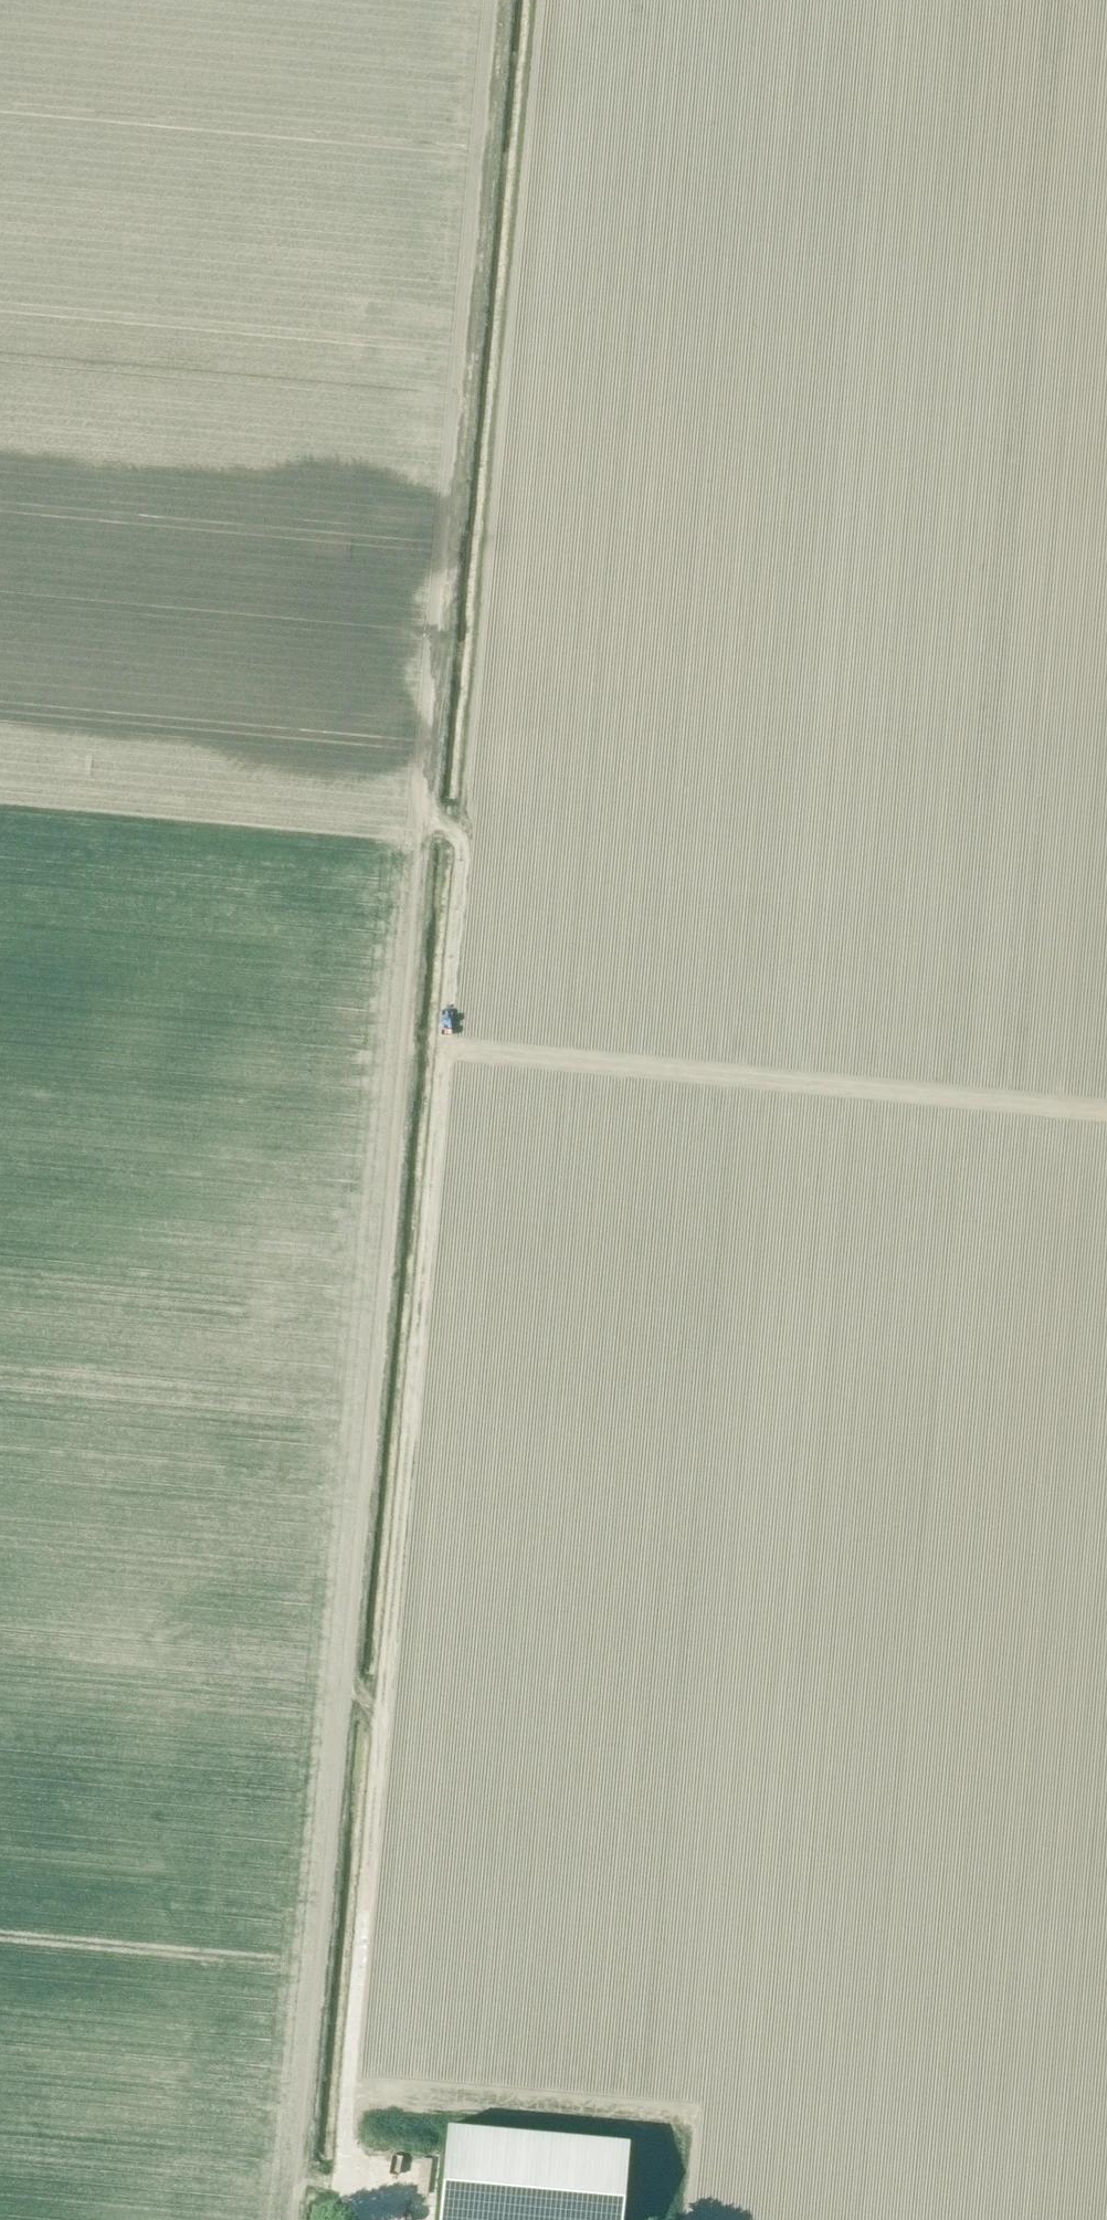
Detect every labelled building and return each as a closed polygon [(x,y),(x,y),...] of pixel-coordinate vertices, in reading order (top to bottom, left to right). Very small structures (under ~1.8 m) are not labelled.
[(628,2143),(447,2127),(439,2219),(621,2219),(628,2143)]
